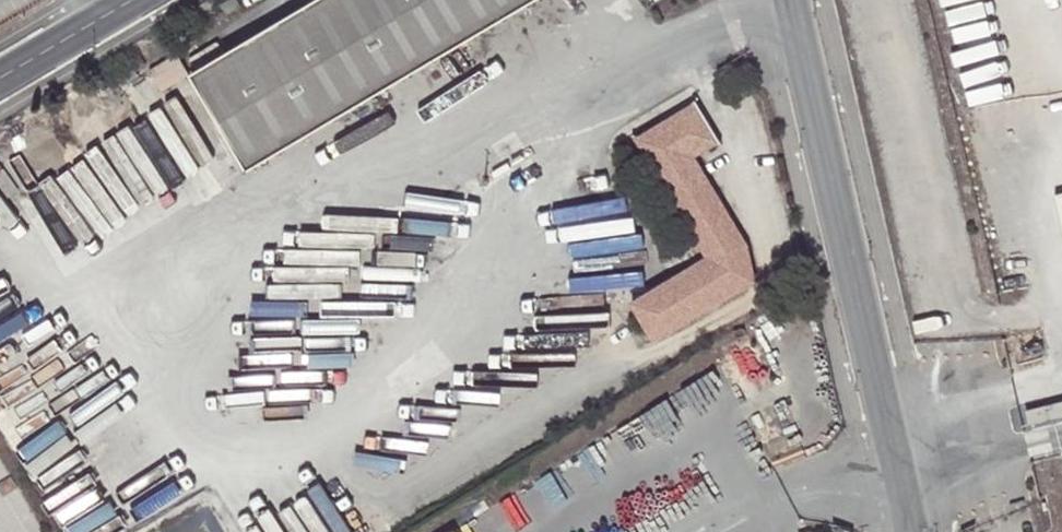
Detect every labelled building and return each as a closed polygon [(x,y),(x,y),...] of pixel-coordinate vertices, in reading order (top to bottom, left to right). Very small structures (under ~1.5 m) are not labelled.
[(186,76),(246,172),(534,0),(314,0),(186,76)] [(218,7),(223,17),(237,8),(232,0),(231,0),(218,7)] [(693,154),(716,140),(694,102),(634,140),(705,259),(710,266),(745,245),(693,154)] [(652,343),(752,283),(745,245),(710,266),(705,259),(629,305),(652,343)] [(1026,408),(1030,424),(1061,415),(1061,399),(1026,408)] [(439,531),(459,531),(453,523),(439,531)]
